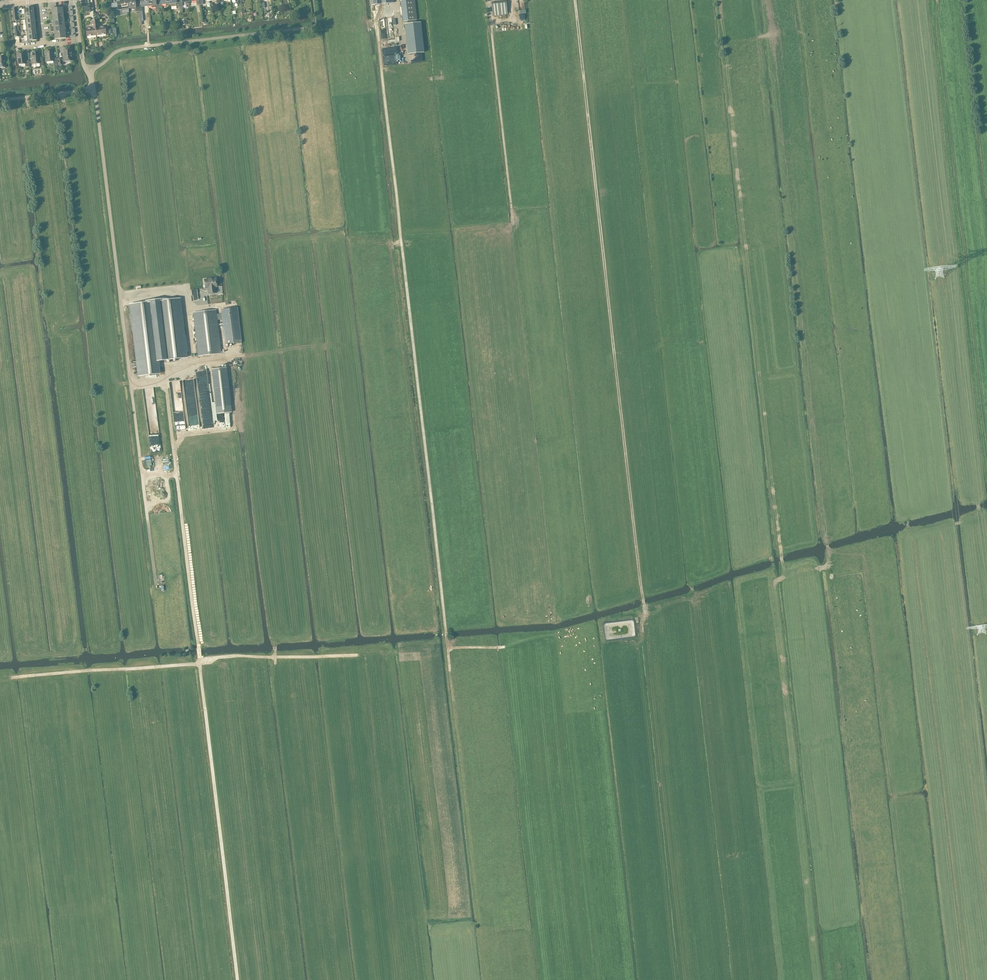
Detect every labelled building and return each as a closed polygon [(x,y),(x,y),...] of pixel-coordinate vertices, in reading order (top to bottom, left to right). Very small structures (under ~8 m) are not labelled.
[(128,9),(127,0),(121,0),(120,0),(120,3),(117,4),(118,14),(122,14),(121,10),(128,9)] [(138,1),(135,2),(135,0),(127,0),(128,9),(136,8),(136,12),(139,12),(138,1)] [(148,0),(141,0),(141,1),(138,1),(139,12),(142,11),(142,8),(148,7),(148,8),(149,8),(148,0)] [(159,9),(158,0),(148,0),(149,8),(151,7),(151,8),(156,7),(156,9),(156,10),(159,9)] [(159,9),(162,9),(162,5),(169,5),(169,0),(158,0),(159,9)] [(402,2),(399,2),(402,22),(418,21),(416,2),(414,2),(413,0),(401,0),(402,2)] [(88,36),(97,35),(96,21),(92,21),(93,28),(87,28),(88,36)] [(96,21),(97,35),(107,34),(106,26),(100,27),(99,21),(96,21)] [(420,23),(404,24),(407,54),(424,53),(420,23)] [(70,61),(73,61),(71,49),(63,49),(64,57),(63,57),(64,61),(66,61),(66,62),(67,62),(69,62),(70,61)] [(54,64),(57,64),(57,58),(54,58),(53,50),(45,51),(46,62),(54,61),(54,64)] [(40,66),(44,66),(43,59),(40,59),(39,52),(31,52),(32,64),(40,63),(40,66)] [(26,67),(30,67),(29,60),(26,61),(25,53),(17,54),(18,65),(26,64),(26,67)] [(216,278),(204,279),(205,288),(208,288),(209,294),(216,293),(215,287),(217,287),(216,278)] [(143,303),(129,304),(137,377),(160,374),(159,361),(187,358),(180,298),(167,300),(167,298),(142,301),(143,303)] [(237,308),(221,310),(225,345),(241,343),(237,308)] [(216,310),(193,313),(198,356),(221,353),(216,310)] [(231,412),(229,387),(226,367),(211,369),(214,389),(217,414),(231,412)]
